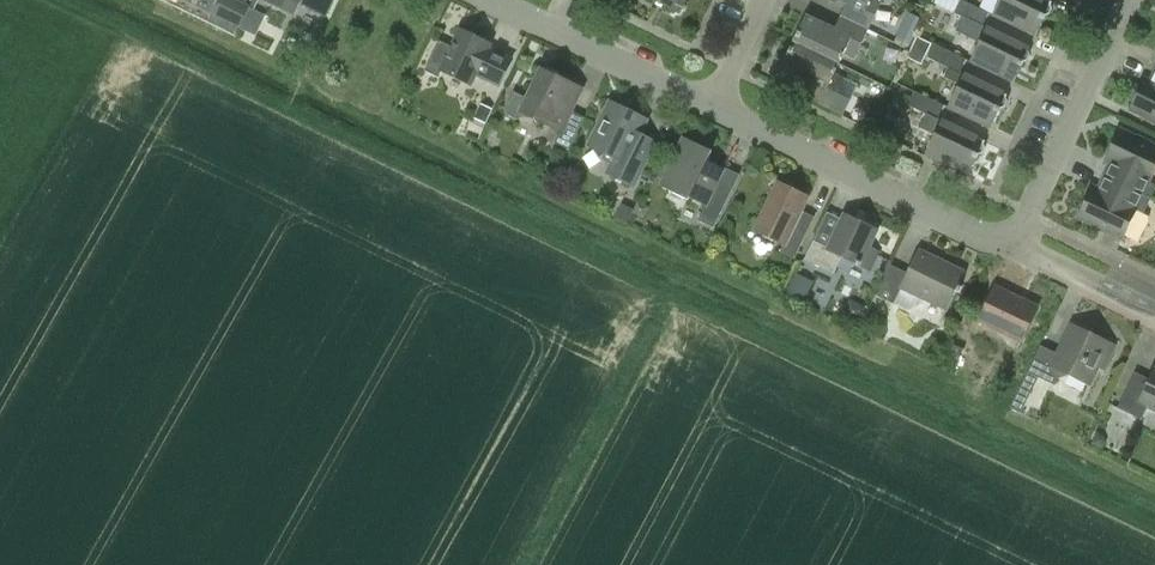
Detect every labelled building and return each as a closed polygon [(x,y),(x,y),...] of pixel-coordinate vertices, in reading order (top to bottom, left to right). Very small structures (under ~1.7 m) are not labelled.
[(211,14),(239,27),(250,5),(239,0),(218,0),(211,14)] [(333,0),(268,0),(294,12),(300,2),(326,15),(333,0)] [(679,13),(686,0),(653,0),(679,13)] [(868,30),(882,1),(879,0),(838,0),(847,4),(841,17),(868,30)] [(1020,69),(1030,49),(983,26),(989,13),(961,0),(954,13),(971,22),(967,31),(982,39),(971,61),(1014,82),(1015,80),(1019,78),(1022,73),(1020,69)] [(1043,22),(1052,2),(1047,0),(1000,0),(993,15),(1036,36),(1037,34),(1041,32),(1044,26),(1043,22)] [(794,42),(839,64),(844,53),(855,58),(868,30),(841,17),(835,29),(806,15),(794,42)] [(911,46),(916,35),(923,23),(908,16),(902,29),(897,39),(911,46)] [(461,30),(452,47),(439,41),(425,72),(439,78),(442,71),(471,85),(476,74),(500,85),(512,60),(489,48),(491,44),(461,30)] [(851,100),(838,94),(845,79),(834,75),(839,64),(794,42),(781,68),(810,82),(803,95),(844,114),(851,100)] [(999,119),(998,115),(1007,95),(960,72),(966,60),(934,44),(927,58),(948,68),(944,77),(959,85),(948,108),(991,129),(992,126),(996,125),(999,119)] [(572,83),(542,69),(528,99),(514,92),(505,109),(508,115),(517,120),(523,118),(525,114),(561,131),(555,143),(570,150),(585,119),(571,112),(573,106),(563,102),(572,83)] [(1145,80),(1131,109),(1154,121),(1154,85),(1145,80)] [(985,141),(942,121),(938,119),(944,106),(916,92),(909,106),(927,115),(920,129),(935,136),(926,154),(969,175),(985,141)] [(605,161),(614,166),(610,175),(633,186),(652,148),(636,141),(646,119),(611,102),(590,145),(605,153),(604,156),(605,161)] [(492,111),(481,106),(475,119),(486,124),(492,111)] [(1135,191),(1141,177),(1150,181),(1154,171),(1154,147),(1120,131),(1106,160),(1117,165),(1110,179),(1135,191)] [(690,198),(706,206),(699,221),(714,228),(733,189),(719,182),(725,169),(708,161),(712,151),(683,137),(660,186),(689,200),(690,198)] [(1148,220),(1144,214),(1151,199),(1135,191),(1110,179),(1104,193),(1093,187),(1079,217),(1123,238),(1124,236),(1131,239),(1139,239),(1148,220)] [(755,230),(784,244),(780,252),(795,259),(807,233),(794,226),(808,197),(778,183),(755,230)] [(639,201),(634,212),(645,217),(650,206),(639,201)] [(635,209),(623,204),(617,217),(629,223),(635,209)] [(845,215),(829,248),(814,241),(805,259),(834,274),(842,256),(869,269),(878,251),(869,247),(877,230),(845,215)] [(922,242),(910,267),(894,260),(879,290),(873,302),(886,308),(889,303),(908,312),(924,305),(926,302),(946,312),(951,302),(969,264),(968,264),(967,266),(922,245),(923,242),(922,242)] [(812,285),(794,277),(787,292),(805,299),(812,285)] [(1037,308),(994,287),(978,320),(1022,341),(1037,308)] [(1041,346),(1028,372),(1039,378),(1056,386),(1060,378),(1069,375),(1090,385),(1098,367),(1103,370),(1115,345),(1072,325),(1058,354),(1041,346)] [(944,353),(959,360),(964,350),(949,342),(944,353)] [(1150,380),(1135,372),(1118,408),(1141,420),(1148,406),(1154,410),(1154,370),(1150,380)] [(1019,389),(1013,401),(1012,403),(1010,408),(1020,413),(1024,406),(1030,395),(1019,389)] [(1102,453),(1105,446),(1102,438),(1096,435),(1090,447),(1102,453)]
